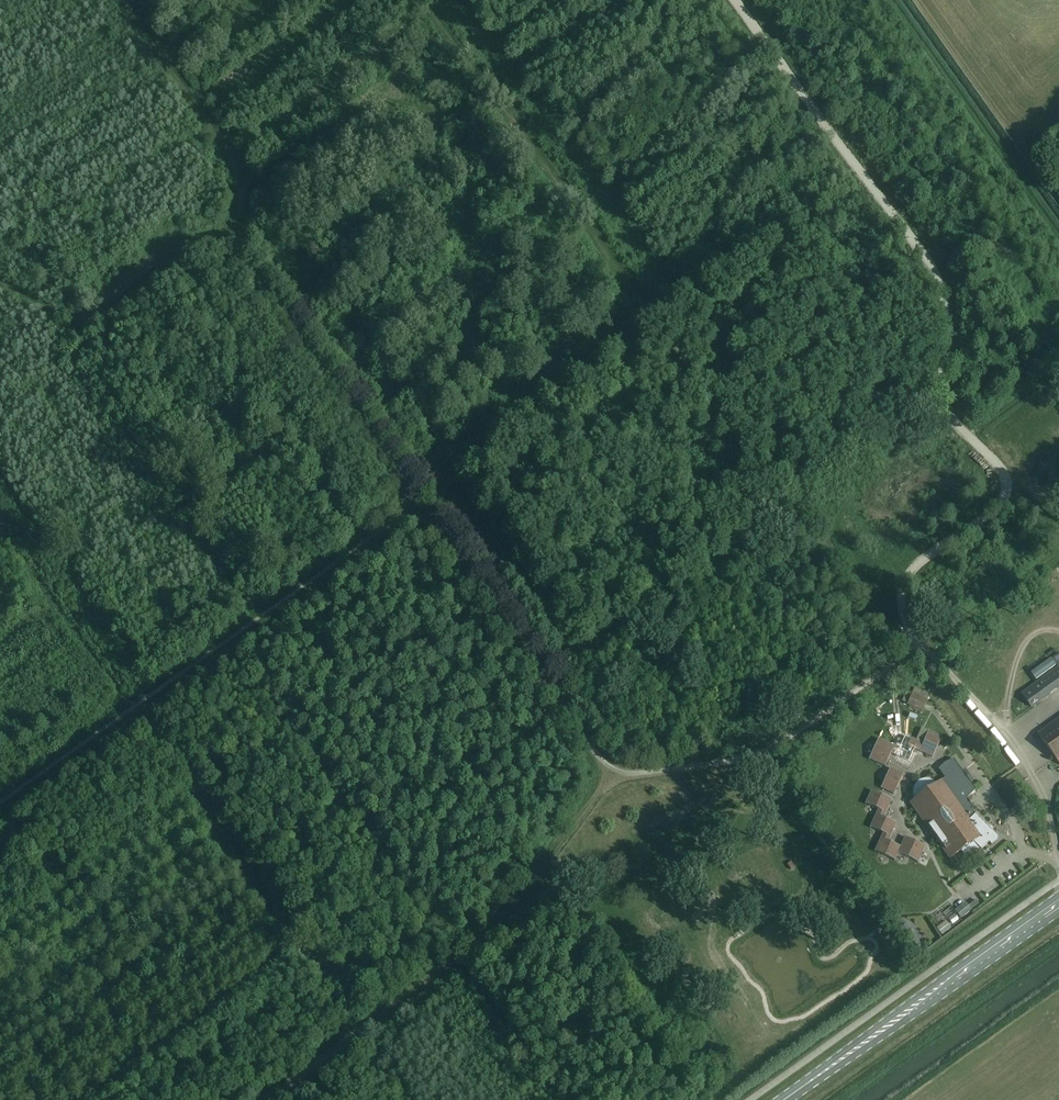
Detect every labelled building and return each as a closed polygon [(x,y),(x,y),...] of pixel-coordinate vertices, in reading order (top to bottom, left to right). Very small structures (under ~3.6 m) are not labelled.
[(1031,707),(1058,687),(1058,669),(1058,667),(1021,693),(1031,707)] [(920,711),(925,701),(911,694),(906,704),(920,711)] [(1038,733),(1058,763),(1058,718),(1038,733)] [(917,742),(913,749),(931,757),(941,737),(927,731),(921,744),(917,742)] [(893,746),(889,754),(908,762),(913,749),(917,742),(903,735),(897,748),(893,746)] [(884,767),(889,754),(893,746),(876,739),(867,759),(884,767)] [(913,797),(914,799),(909,803),(950,860),(973,842),(981,849),(989,842),(991,845),(996,841),(997,840),(998,839),(998,838),(998,837),(997,836),(970,809),(970,805),(965,799),(974,790),(951,759),(942,763),(936,769),(943,778),(934,784),(932,782),(931,781),(929,780),(927,779),(925,779),(922,779),(920,780),(918,780),(917,782),(915,783),(914,785),(913,787),(912,789),(912,791),(912,793),(912,795),(913,797)] [(888,768),(879,788),(893,795),(902,774),(888,768)] [(983,785),(976,774),(972,776),(979,787),(983,785)] [(870,791),(864,804),(877,810),(885,813),(891,800),(870,791)] [(887,842),(896,824),(883,818),(885,813),(877,810),(869,828),(882,834),(880,839),(887,842)] [(1019,825),(1023,836),(1029,834),(1025,823),(1019,825)] [(925,847),(905,838),(900,848),(898,854),(917,863),(925,847)] [(900,848),(887,842),(880,839),(874,852),(894,861),(898,854),(900,848)] [(969,926),(983,916),(976,906),(962,916),(969,926)]
